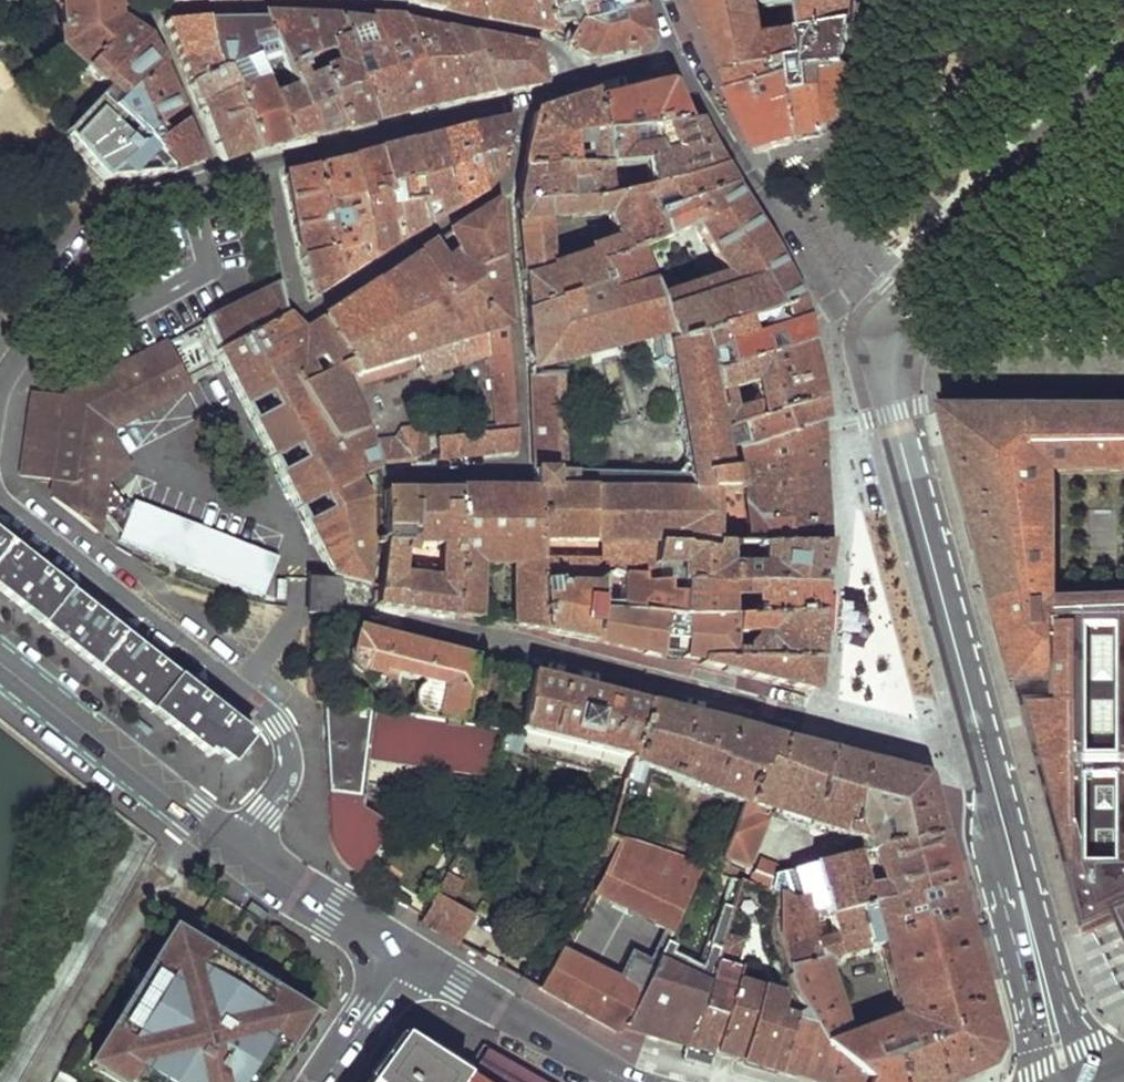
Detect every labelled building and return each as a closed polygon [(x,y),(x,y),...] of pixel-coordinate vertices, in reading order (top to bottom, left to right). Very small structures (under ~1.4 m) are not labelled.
[(61,25),(116,18),(116,14),(115,8),(114,0),(59,0),(61,25)] [(407,3),(442,10),(439,0),(377,0),(407,3)] [(480,19),(474,0),(439,0),(442,10),(480,19)] [(550,36),(550,34),(542,3),(541,0),(474,0),(480,19),(550,36)] [(542,3),(550,34),(638,12),(633,0),(552,0),(542,3)] [(722,71),(790,57),(799,55),(797,34),(797,29),(759,31),(756,0),(694,0),(708,34),(722,71)] [(785,9),(794,9),(794,0),(784,0),(785,9)] [(797,34),(851,22),(851,10),(851,0),(794,0),(794,9),(797,29),(797,34)] [(642,25),(638,12),(550,34),(550,36),(595,59),(643,48),(646,36),(642,25)] [(304,65),(315,60),(310,48),(329,41),(344,34),(338,18),(313,17),(262,16),(263,20),(277,48),(287,71),(304,65)] [(41,65),(42,74),(53,67),(68,81),(84,65),(91,73),(89,76),(93,80),(96,77),(105,87),(91,103),(95,107),(100,104),(108,112),(163,69),(149,40),(133,29),(116,18),(61,25),(62,42),(41,65)] [(178,55),(190,85),(224,72),(207,20),(206,18),(165,23),(178,55)] [(390,115),(405,111),(365,23),(352,20),(338,18),(344,34),(353,57),(374,119),(390,115)] [(421,107),(437,104),(404,21),(366,18),(365,23),(405,111),(421,107)] [(207,20),(224,72),(229,69),(258,56),(277,48),(263,20),(235,20),(207,20)] [(454,100),(471,97),(443,30),(404,21),(437,104),(454,100)] [(799,55),(790,57),(792,75),(794,95),(810,92),(807,69),(844,65),(847,46),(851,22),(797,34),(799,55)] [(481,95),(492,93),(468,36),(461,34),(443,30),(471,97),(481,95)] [(344,34),(329,41),(339,64),(353,57),(344,34)] [(511,44),(468,36),(492,93),(515,89),(539,85),(534,49),(511,44)] [(273,95),(295,89),(287,71),(277,48),(258,56),(273,95)] [(273,145),(290,140),(273,95),(258,56),(229,69),(239,96),(256,149),(273,145)] [(315,60),(319,71),(325,69),(320,57),(315,60)] [(374,119),(353,57),(339,64),(325,69),(319,71),(343,128),(359,123),(374,119)] [(726,81),(729,89),(792,75),(790,57),(722,71),(726,81)] [(295,89),(316,134),(329,131),(343,128),(319,71),(304,78),(301,70),(306,68),(304,65),(287,71),(295,89)] [(810,92),(794,95),(798,136),(799,138),(825,135),(845,108),(846,88),(846,66),(844,65),(807,69),(810,92)] [(163,69),(108,112),(173,174),(202,162),(186,121),(160,139),(153,132),(181,110),(163,69)] [(196,99),(201,111),(239,96),(229,69),(224,72),(190,85),(196,99)] [(794,95),(792,75),(729,89),(727,93),(742,123),(756,152),(798,136),(794,95)] [(664,84),(596,100),(600,137),(684,120),(677,103),(671,87),(669,85),(666,84),(664,84)] [(316,134),(295,89),(273,95),(290,140),(302,137),(316,134)] [(535,113),(522,171),(606,170),(600,137),(596,100),(593,92),(564,103),(535,113)] [(256,149),(239,96),(201,111),(222,162),(239,156),(256,149)] [(67,137),(66,140),(102,181),(122,179),(173,174),(108,112),(100,104),(95,107),(67,137)] [(488,125),(467,130),(478,193),(491,180),(502,170),(510,119),(488,125)] [(684,120),(600,137),(606,170),(645,165),(651,187),(721,168),(708,144),(694,120),(684,120)] [(452,134),(436,138),(453,210),(466,201),(478,193),(467,130),(452,134)] [(364,156),(349,160),(371,259),(378,255),(418,231),(453,210),(436,138),(422,141),(394,148),(364,156)] [(332,163),(316,167),(339,280),(371,259),(349,160),(332,163)] [(301,171),(286,175),(298,238),(304,268),(310,300),(339,280),(316,167),(301,171)] [(651,187),(610,195),(583,200),(556,202),(515,204),(514,208),(526,309),(607,287),(601,265),(641,249),(664,239),(655,215),(733,187),(728,178),(721,168),(651,187)] [(583,200),(610,195),(606,170),(522,171),(515,204),(556,202),(583,200)] [(655,215),(664,239),(696,228),(705,244),(709,243),(729,276),(658,297),(654,298),(667,340),(713,328),(800,300),(787,275),(774,247),(733,187),(655,215)] [(348,358),(303,382),(334,439),(365,429),(343,376),(418,353),(485,332),(510,326),(493,204),(427,247),(367,287),(323,316),(348,358)] [(821,410),(820,400),(723,430),(707,369),(727,367),(718,347),(713,328),(667,340),(654,298),(658,297),(641,249),(601,265),(607,287),(526,309),(534,491),(537,491),(544,583),(605,583),(613,571),(623,577),(623,572),(644,575),(654,568),(657,544),(726,543),(753,542),(759,542),(769,542),(829,541),(825,507),(821,473),(822,441),(823,424),(821,410)] [(218,363),(329,574),(369,583),(372,538),(368,532),(371,498),(358,478),(381,466),(373,447),(365,429),(334,439),(303,382),(269,323),(285,312),(280,280),(202,320),(218,363)] [(800,300),(713,328),(718,347),(804,319),(802,310),(800,300)] [(269,323),(303,382),(348,358),(323,316),(303,329),(295,321),(285,312),(269,323)] [(804,319),(718,347),(727,367),(807,341),(805,330),(804,319)] [(488,354),(497,424),(482,426),(483,432),(467,434),(468,435),(470,456),(519,449),(510,326),(485,332),(488,354)] [(485,332),(418,353),(424,374),(488,354),(485,332)] [(196,337),(177,347),(189,370),(208,360),(196,337)] [(723,430),(820,400),(814,371),(807,341),(727,367),(707,369),(723,430)] [(167,344),(108,374),(64,397),(55,479),(52,497),(88,525),(90,505),(100,506),(114,530),(112,535),(265,594),(279,556),(126,499),(124,504),(113,500),(98,479),(121,462),(105,440),(111,429),(192,389),(168,343),(167,344)] [(21,475),(55,479),(64,397),(33,391),(21,475)] [(1057,409),(940,409),(1013,685),(1023,684),(1123,680),(1123,598),(1051,602),(1051,473),(1123,473),(1123,410),(1057,409)] [(396,444),(373,447),(381,466),(428,461),(425,441),(417,433),(401,434),(396,444)] [(468,435),(437,439),(439,459),(470,456),(468,435)] [(516,625),(547,631),(544,583),(537,491),(534,491),(459,492),(459,615),(479,619),(481,564),(514,564),(516,625)] [(419,610),(459,615),(459,492),(389,492),(383,492),(378,604),(419,610)] [(83,658),(97,669),(185,739),(208,757),(213,752),(228,762),(248,737),(123,638),(0,541),(0,591),(83,658)] [(654,568),(644,575),(643,579),(683,580),(823,585),(826,564),(829,541),(769,542),(769,563),(726,563),(726,543),(657,544),(654,568)] [(623,577),(622,610),(682,614),(683,580),(643,579),(644,575),(623,572),(623,577)] [(313,580),(312,613),(338,614),(338,581),(332,581),(313,580)] [(823,585),(683,580),(682,614),(722,614),(727,615),(727,596),(757,597),(757,611),(752,611),(751,615),(821,616),(822,601),(823,585)] [(544,583),(547,631),(573,636),(599,641),(601,610),(601,592),(606,592),(605,583),(544,583)] [(661,654),(661,639),(684,639),(684,654),(684,660),(723,660),(722,614),(682,614),(622,610),(601,610),(599,641),(634,650),(661,657),(661,654)] [(818,661),(819,639),(821,616),(751,615),(727,615),(722,614),(723,660),(818,661)] [(373,634),(359,631),(355,656),(357,663),(361,668),(366,672),(382,677),(383,670),(396,674),(417,679),(421,689),(417,690),(414,695),(412,697),(410,699),(410,705),(412,710),(414,714),(416,717),(463,725),(475,661),(453,655),(373,634)] [(684,639),(661,639),(661,654),(684,654),(684,639)] [(723,660),(684,660),(749,676),(814,693),(818,661),(723,660)] [(383,670),(382,677),(394,681),(396,674),(383,670)] [(504,732),(499,750),(623,777),(645,705),(587,690),(529,675),(519,735),(504,732)] [(1023,684),(1024,707),(1021,708),(1034,757),(1083,935),(1104,921),(1123,910),(1123,680),(1023,684)] [(355,873),(361,878),(391,824),(364,805),(373,758),(490,779),(499,750),(504,732),(463,725),(416,717),(323,701),(325,744),(331,836),(332,843),(334,850),(338,856),(342,861),(347,866),(355,873)] [(623,777),(617,798),(622,799),(637,804),(646,772),(745,807),(783,741),(714,723),(645,705),(623,777)] [(129,721),(123,727),(140,741),(145,734),(129,721)] [(783,741),(745,807),(773,816),(808,826),(832,753),(808,747),(802,745),(783,741)] [(832,753),(808,826),(867,842),(873,852),(940,834),(934,808),(925,777),(879,765),(832,753)] [(729,880),(740,884),(743,871),(750,873),(773,816),(745,807),(717,876),(729,880)] [(873,852),(818,867),(831,917),(872,907),(866,884),(888,878),(893,901),(955,884),(948,860),(940,834),(873,852)] [(617,841),(608,837),(600,853),(609,858),(617,841)] [(614,1031),(627,1027),(666,942),(697,876),(700,870),(617,841),(609,858),(541,990),(578,1011),(614,1031)] [(771,894),(776,881),(773,881),(777,870),(762,864),(751,888),(771,894)] [(828,1051),(839,1060),(851,1069),(864,1078),(863,1081),(953,1081),(987,1067),(999,1047),(977,967),(955,884),(893,901),(872,907),(831,917),(818,867),(778,878),(781,898),(771,894),(769,910),(769,926),(770,942),(774,960),(779,978),(785,997),(790,1005),(798,1019),(808,1031),(820,1043),(828,1051)] [(420,923),(460,945),(475,916),(454,905),(463,884),(446,875),(424,916),(420,923)] [(657,1036),(686,1045),(714,962),(722,937),(740,884),(729,880),(713,924),(708,924),(693,963),(668,952),(671,946),(666,942),(627,1027),(657,1036)] [(146,928),(52,1081),(253,1081),(260,1072),(270,1080),(312,1021),(293,1008),(307,988),(288,975),(305,950),(219,890),(202,914),(211,920),(192,947),(174,934),(168,944),(146,928)] [(714,962),(735,968),(742,942),(722,937),(714,962)] [(702,1049),(717,1054),(737,985),(741,970),(735,968),(714,962),(686,1045),(702,1049)] [(864,1078),(851,1069),(839,1060),(828,1051),(820,1043),(808,1031),(798,1019),(794,1023),(780,1017),(783,1006),(777,997),(737,985),(717,1054),(740,1061),(740,1062),(779,1074),(780,1071),(789,1074),(815,1081),(863,1081),(864,1078)] [(396,1043),(368,1081),(453,1081),(451,1080),(396,1043)] [(270,1080),(260,1072),(253,1081),(268,1081),(270,1080)]
